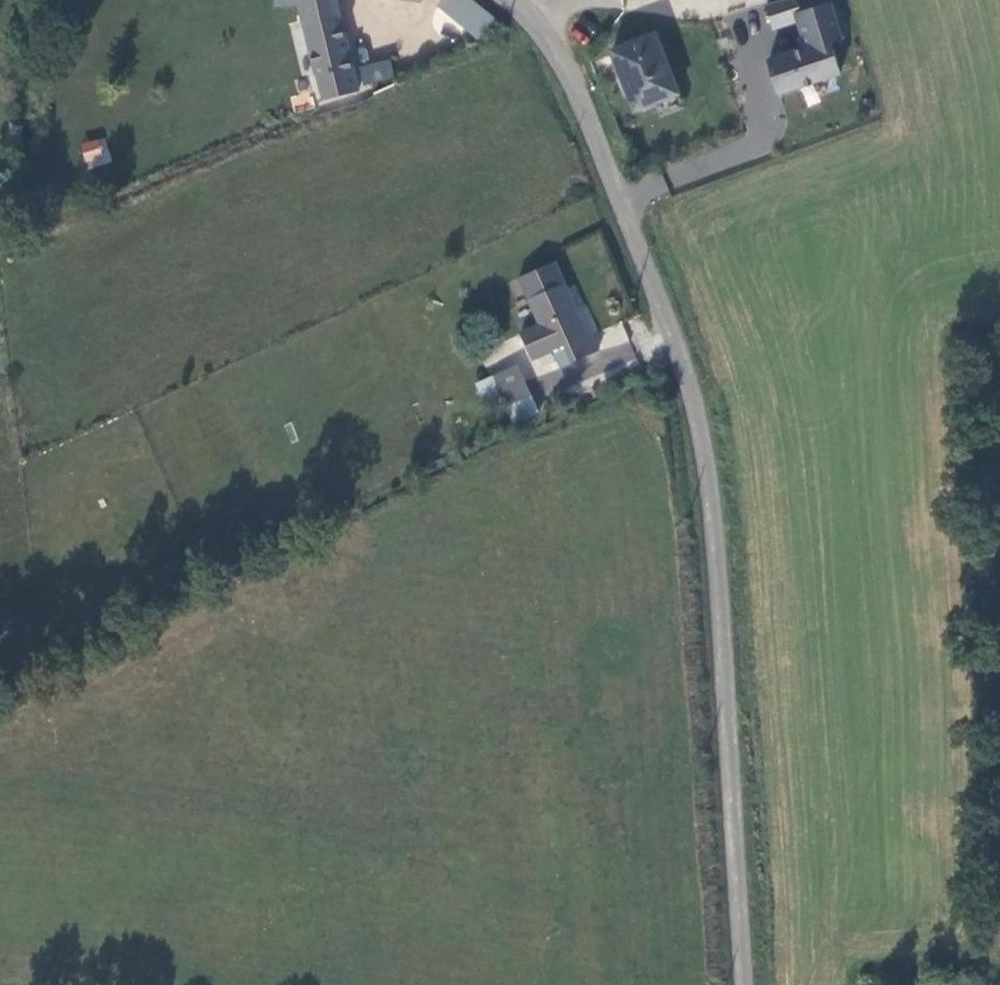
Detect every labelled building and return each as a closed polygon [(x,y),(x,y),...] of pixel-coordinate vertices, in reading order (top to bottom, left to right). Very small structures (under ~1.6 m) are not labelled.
[(282,12),(303,7),(309,26),(342,18),(337,0),(279,0),(282,12)] [(444,17),(479,42),(494,24),(463,0),(449,0),(444,17)] [(843,39),(831,2),(798,13),(808,47),(769,61),(770,63),(777,87),(779,94),(841,75),(831,42),(843,39)] [(342,18),(309,26),(332,104),(363,94),(342,18)] [(778,52),(800,45),(794,24),(771,31),(778,52)] [(617,57),(637,113),(678,101),(658,42),(617,57)] [(79,145),(87,169),(111,161),(103,137),(79,145)] [(596,344),(582,317),(570,294),(535,311),(547,335),(527,346),(539,371),(596,344)] [(539,399),(526,372),(502,382),(515,410),(539,399)]
